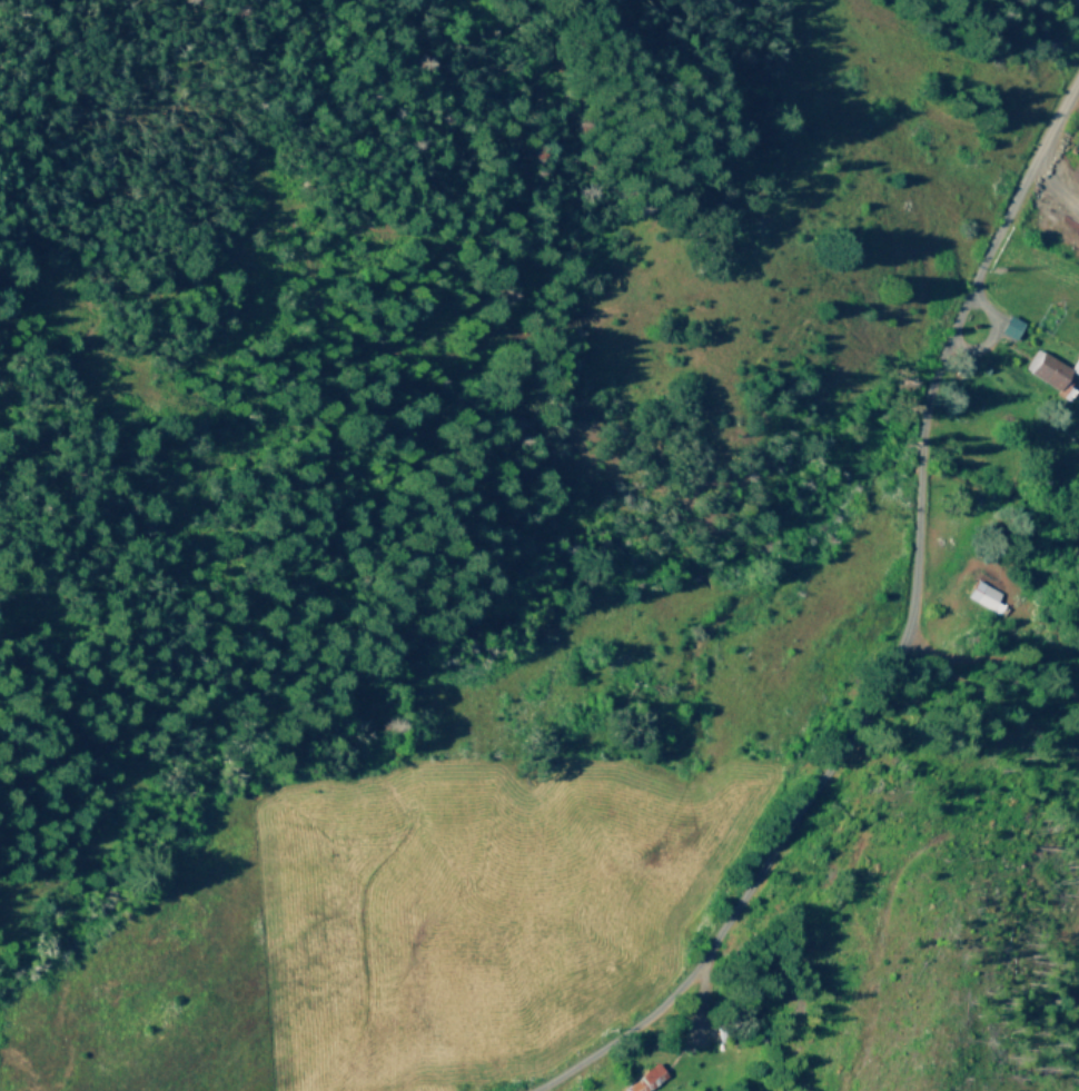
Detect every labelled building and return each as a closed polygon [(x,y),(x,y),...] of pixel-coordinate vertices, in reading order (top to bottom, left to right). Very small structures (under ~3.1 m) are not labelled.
[(1000,333),(1015,339),(1023,321),(1007,315),(1000,333)] [(1040,353),(1030,375),(1061,389),(1069,371),(1078,376),(1078,349),(1071,367),(1040,353)] [(1001,605),(994,602),(998,592),(973,580),(964,597),(997,613),(1001,605)] [(666,1076),(657,1062),(618,1087),(621,1090),(643,1090),(666,1076)]
